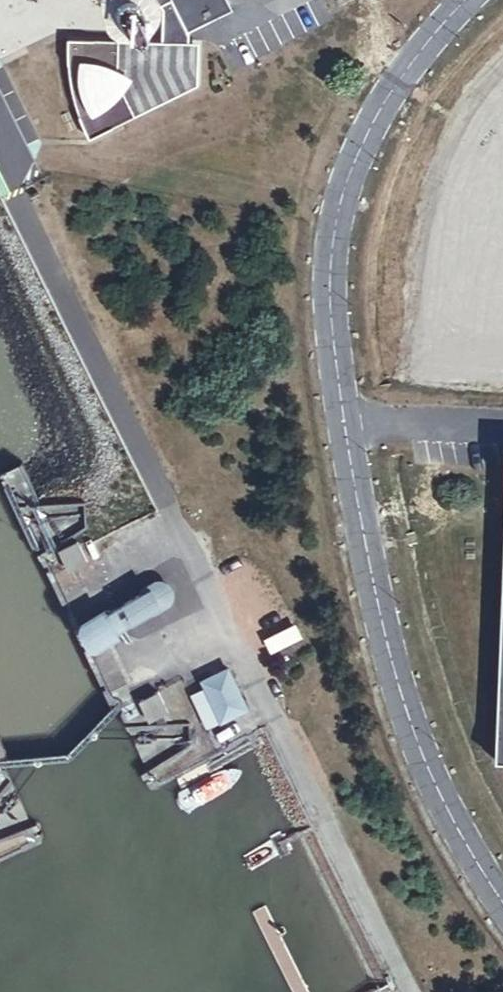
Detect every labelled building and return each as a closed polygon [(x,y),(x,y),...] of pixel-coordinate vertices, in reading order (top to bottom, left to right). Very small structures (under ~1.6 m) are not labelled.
[(100,9),(121,0),(96,0),(100,9)] [(131,0),(133,10),(139,19),(145,25),(151,29),(157,30),(163,29),(169,28),(175,26),(180,22),(189,39),(234,16),(227,0),(131,0)] [(175,26),(169,28),(168,47),(188,48),(189,39),(180,22),(175,26)] [(168,47),(71,45),(68,61),(69,83),(77,116),(90,145),(198,91),(199,48),(188,48),(168,47)] [(45,508),(54,526),(71,518),(67,502),(45,508)] [(82,561),(66,568),(73,583),(88,576),(82,561)] [(112,595),(93,605),(92,605),(88,609),(87,612),(87,615),(87,620),(89,624),(91,627),(97,631),(101,631),(107,631),(127,620),(124,615),(109,623),(108,624),(107,624),(105,625),(103,625),(102,625),(101,624),(99,624),(98,622),(97,622),(96,621),(96,620),(96,618),(95,617),(95,616),(95,614),(95,613),(96,611),(97,610),(98,609),(99,608),(100,607),(118,597),(116,595),(112,595)] [(123,595),(120,596),(129,612),(131,611),(123,595)] [(118,597),(100,607),(99,608),(98,609),(97,610),(96,611),(95,613),(95,614),(95,616),(95,617),(96,618),(96,620),(96,621),(97,622),(98,622),(99,624),(101,624),(102,625),(103,625),(105,625),(107,624),(108,624),(109,623),(124,615),(129,612),(120,596),(118,597)] [(252,705),(231,660),(203,673),(206,681),(223,718),(252,705)] [(209,724),(223,718),(206,681),(192,687),(209,724)]
